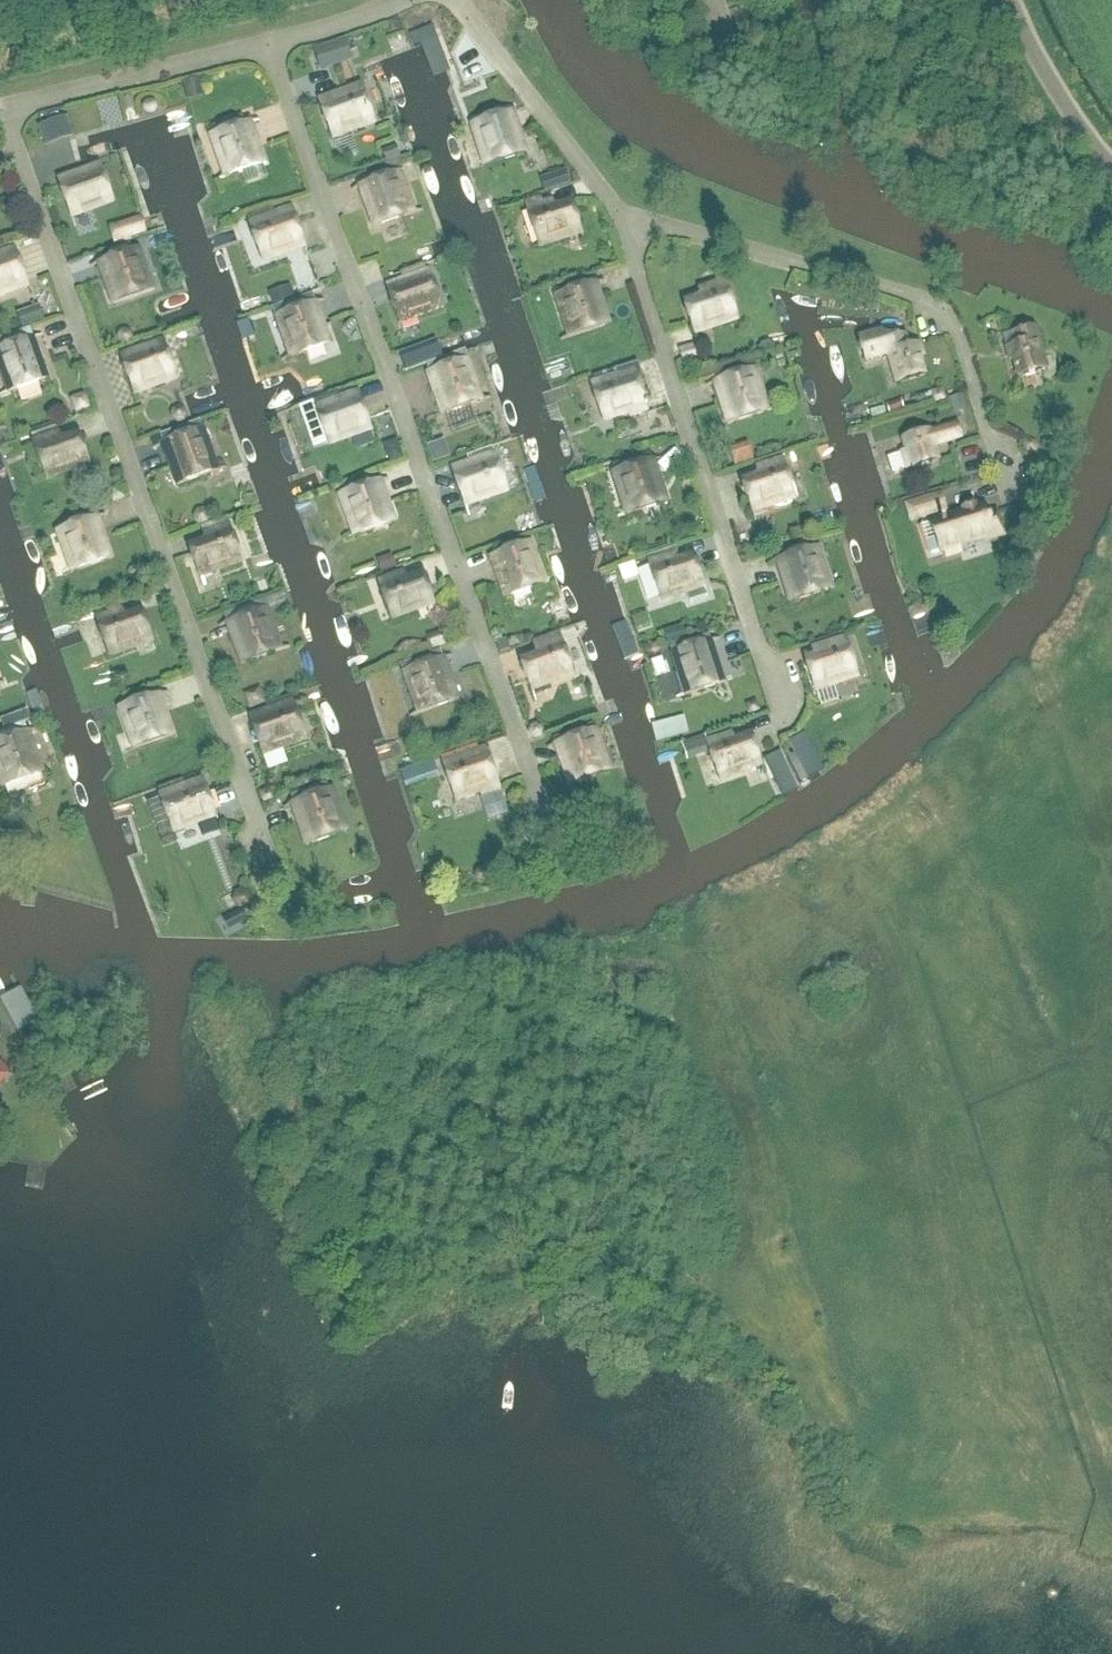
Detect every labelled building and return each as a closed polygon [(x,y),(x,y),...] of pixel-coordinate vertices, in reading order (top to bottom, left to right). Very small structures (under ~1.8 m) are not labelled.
[(344,39),(312,51),(320,71),(352,60),(344,39)] [(332,141),(374,126),(359,86),(318,100),(332,141)] [(525,155),(512,113),(471,126),(484,167),(525,155)] [(36,126),(44,147),(72,136),(65,115),(36,126)] [(267,178),(262,165),(264,164),(250,123),(209,137),(223,178),(241,172),(245,186),(267,178)] [(385,166),(400,161),(394,147),(379,151),(385,166)] [(381,179),(358,187),(373,228),(414,214),(399,173),(403,171),(400,162),(378,170),(381,179)] [(100,168),(58,183),(70,217),(112,201),(100,168)] [(566,171),(540,180),(544,194),(550,192),(570,186),(566,171)] [(552,203),(526,212),(537,246),(580,232),(572,206),(555,211),(552,203)] [(294,219),(277,225),(271,208),(245,218),(261,261),(303,245),(294,219)] [(109,232),(114,246),(146,235),(142,221),(109,232)] [(240,266),(254,264),(251,239),(237,240),(240,266)] [(27,290),(13,249),(0,254),(0,299),(27,290)] [(138,250),(97,264),(112,306),(152,291),(138,250)] [(400,326),(441,312),(427,271),(385,286),(400,326)] [(596,283),(554,297),(568,338),(609,325),(596,283)] [(693,333),(736,319),(725,285),(699,293),(702,301),(684,306),(693,333)] [(271,308),(288,357),(329,342),(311,294),(271,308)] [(38,306),(16,314),(21,329),(43,320),(38,306)] [(124,325),(141,318),(137,307),(120,314),(124,325)] [(33,324),(41,354),(66,347),(58,318),(33,324)] [(6,394),(47,380),(33,339),(30,328),(0,339),(0,376),(6,394)] [(1046,370),(1033,328),(1011,334),(1015,346),(1004,350),(1008,362),(1011,361),(1017,379),(1046,370)] [(904,336),(900,337),(898,333),(886,335),(881,329),(856,336),(865,364),(888,358),(896,385),(924,377),(919,359),(923,357),(919,344),(907,348),(904,336)] [(120,360),(123,368),(132,394),(175,378),(160,336),(134,345),(137,354),(120,360)] [(467,361),(426,375),(441,417),(482,402),(467,361)] [(754,370),(713,384),(727,425),(768,412),(754,370)] [(644,407),(636,381),(619,386),(616,378),(590,387),(601,421),(644,407)] [(360,402),(343,408),(338,393),(312,402),(327,443),(369,428),(360,402)] [(157,436),(177,487),(217,472),(198,421),(157,436)] [(956,426),(927,435),(926,432),(901,439),(911,470),(935,463),(931,448),(960,439),(956,426)] [(78,438),(62,444),(56,427),(30,437),(46,479),(88,463),(78,438)] [(728,449),(734,467),(753,460),(747,443),(728,449)] [(612,473),(625,516),(666,503),(651,454),(611,466),(613,473),(612,473)] [(464,506),(506,491),(494,457),(469,466),(471,474),(454,480),(464,506)] [(750,511),(793,497),(782,463),(756,472),(759,480),(741,485),(750,511)] [(380,482),(339,496),(354,538),(395,523),(380,482)] [(928,499),(934,515),(945,512),(940,495),(928,499)] [(991,537),(992,538),(1000,535),(996,522),(990,524),(988,523),(982,507),(975,509),(975,508),(963,512),(964,514),(932,524),(941,552),(943,552),(945,558),(961,553),(958,544),(972,540),(976,542),(991,537)] [(96,518),(55,532),(70,574),(111,560),(96,518)] [(240,561),(240,560),(229,530),(228,527),(225,519),(200,529),(202,536),(205,544),(188,550),(197,576),(240,561)] [(545,585),(530,543),(513,550),(510,541),(490,548),(493,557),(489,558),(504,599),(545,585)] [(817,549),(776,562),(789,604),(830,590),(817,549)] [(380,574),(397,569),(392,556),(376,561),(380,574)] [(702,586),(694,560),(677,565),(674,557),(648,566),(659,600),(702,586)] [(269,566),(248,572),(251,583),(272,577),(269,566)] [(433,604),(424,578),(407,584),(404,576),(378,585),(391,619),(433,604)] [(266,609),(225,624),(240,665),(281,651),(266,609)] [(150,641),(141,615),(124,621),(122,613),(96,622),(108,656),(150,641)] [(667,644),(683,639),(681,628),(664,633),(667,644)] [(426,637),(431,651),(446,646),(440,632),(426,637)] [(557,634),(532,643),(537,658),(520,664),(529,690),(572,675),(557,634)] [(711,642),(670,655),(683,697),(724,684),(711,642)] [(814,690),(857,676),(845,642),(820,650),(822,658),(805,664),(814,690)] [(399,664),(417,715),(458,700),(440,650),(399,664)] [(264,705),(266,710),(249,716),(263,757),(265,756),(269,766),(286,760),(283,750),(304,742),(290,701),(299,698),(297,693),(264,705)] [(159,695),(119,709),(132,750),(173,737),(159,695)] [(743,704),(747,715),(758,711),(755,701),(743,704)] [(0,721),(4,731),(16,726),(29,722),(31,722),(26,711),(0,721)] [(594,731),(554,745),(568,786),(609,772),(594,731)] [(2,789),(5,788),(8,798),(45,784),(41,775),(42,774),(27,733),(0,743),(0,785),(2,789)] [(760,765),(751,738),(734,744),(732,737),(706,746),(718,780),(760,765)] [(786,747),(761,755),(774,795),(798,787),(786,747)] [(496,782),(487,756),(470,762),(467,754),(442,764),(453,797),(496,782)] [(214,821),(199,780),(158,795),(173,836),(214,821)] [(331,791),(290,805),(305,847),(346,832),(331,791)] [(138,803),(155,841),(168,835),(152,797),(138,803)] [(249,906),(231,916),(237,927),(255,917),(249,906)] [(32,1047),(18,1053),(23,1065),(37,1058),(32,1047)] [(13,1074),(0,1059),(0,1085),(13,1074)]
